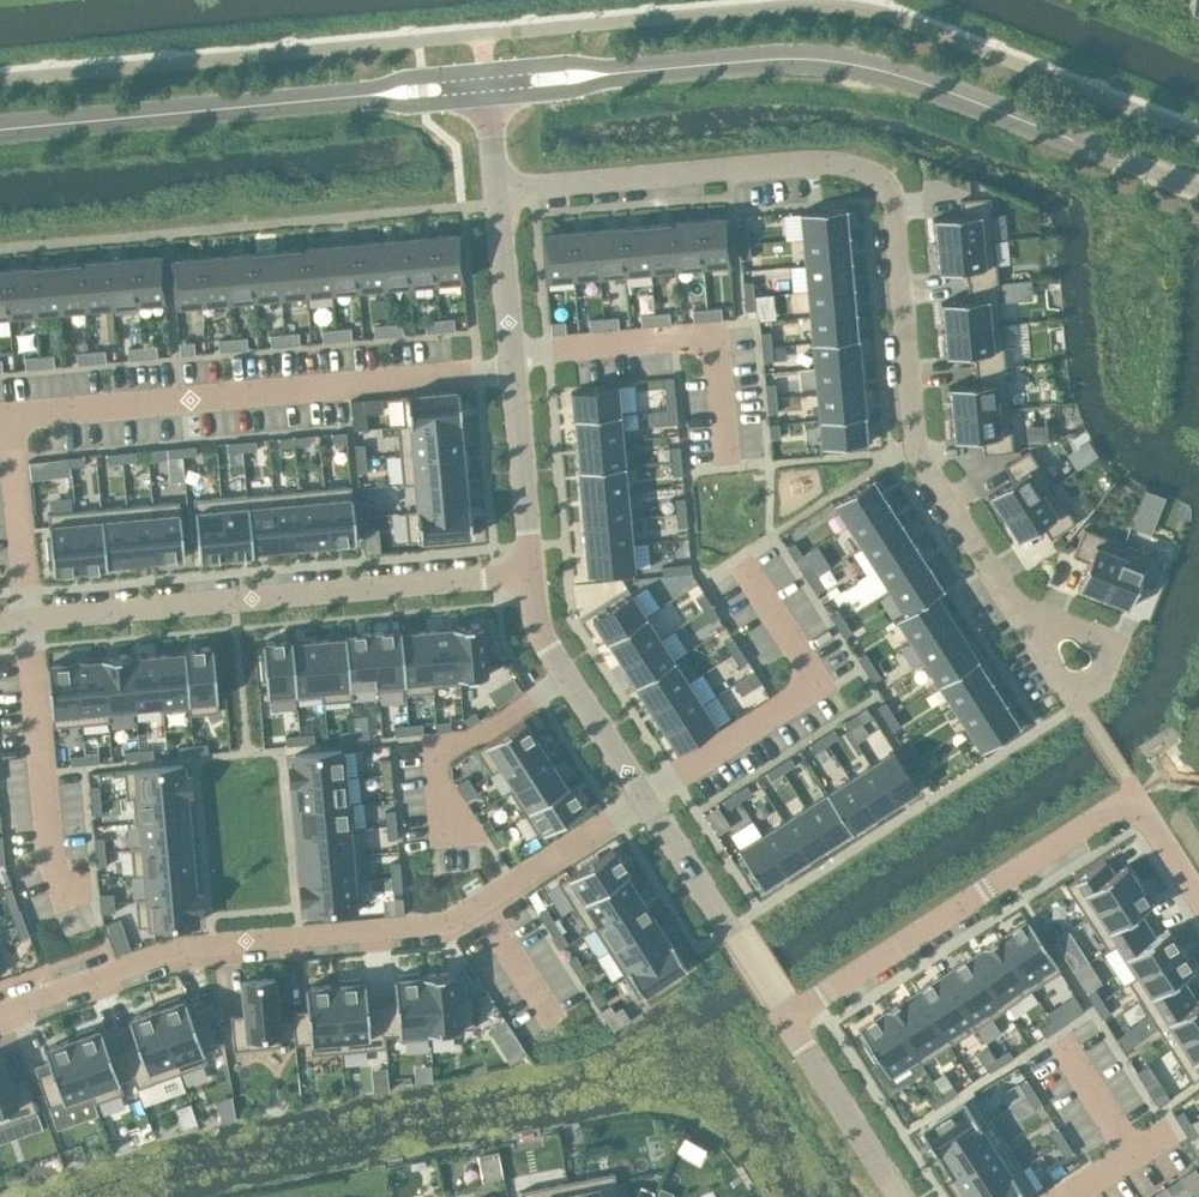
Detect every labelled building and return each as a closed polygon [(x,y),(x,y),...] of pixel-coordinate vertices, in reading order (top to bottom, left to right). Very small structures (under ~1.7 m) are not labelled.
[(962,215),(933,218),(933,219),(934,219),(937,245),(994,240),(990,197),(961,199),(962,215)] [(849,234),(847,209),(848,209),(848,207),(800,212),(800,213),(801,213),(803,238),(849,234)] [(730,263),(726,218),(700,220),(703,265),(730,263)] [(703,265),(700,220),(673,222),(677,268),(703,265)] [(677,268),(673,222),(647,225),(651,270),(677,268)] [(651,270),(647,225),(621,227),(626,272),(651,270)] [(626,272),(621,227),(596,230),(600,275),(626,272)] [(750,243),(749,229),(739,230),(740,244),(750,243)] [(600,275),(596,230),(570,232),(574,277),(600,275)] [(574,277),(570,232),(543,234),(547,279),(574,277)] [(463,279),(459,234),(432,237),(436,282),(463,279)] [(852,260),(849,234),(803,238),(805,264),(852,260)] [(436,282),(432,237),(406,239),(411,284),(436,282)] [(411,284),(406,239),(381,241),(385,286),(411,284)] [(994,240),(937,245),(939,271),(938,271),(938,272),(945,271),(967,269),(968,284),(998,282),(998,279),(994,240)] [(385,286),(381,241),(355,244),(359,289),(385,286)] [(751,258),(750,243),(740,244),(742,259),(751,258)] [(359,289),(355,244),(329,246),(333,291),(359,289)] [(333,291),(329,246),(303,248),(307,293),(333,291)] [(307,293),(303,248),(277,251),(281,296),(307,293)] [(281,296),(277,251),(251,253),(255,298),(281,296)] [(255,298),(251,253),(225,255),(229,301),(255,298)] [(166,301),(161,255),(134,258),(138,303),(166,301)] [(229,301),(225,255),(199,258),(204,303),(229,301)] [(138,303),(134,258),(108,260),(113,305),(138,303)] [(204,303),(199,258),(172,260),(176,305),(204,303)] [(113,305),(108,260),(83,263),(87,308),(113,305)] [(854,286),(852,260),(805,264),(808,290),(854,286)] [(87,308),(83,263),(57,265),(61,310),(87,308)] [(61,310),(57,265),(31,267),(35,312),(61,310)] [(35,312),(31,267),(5,270),(9,315),(35,312)] [(5,270),(0,270),(0,316),(9,315),(5,270)] [(1014,299),(1043,295),(1040,276),(1012,279),(1014,299)] [(755,295),(753,281),(744,282),(745,296),(755,295)] [(970,300),(941,302),(941,304),(942,303),(944,329),(1002,324),(998,282),(968,284),(970,300)] [(856,312),(854,286),(808,290),(810,316),(856,312)] [(756,310),(755,295),(745,296),(746,310),(756,310)] [(721,307),(707,309),(708,321),(722,319),(721,307)] [(708,321),(707,309),(693,310),(694,322),(708,321)] [(670,312),(655,313),(656,325),(671,324),(670,312)] [(859,337),(856,312),(810,316),(813,342),(859,337)] [(656,325),(655,313),(641,315),(642,327),(656,325)] [(619,329),(618,317),(604,318),(605,330),(619,329)] [(454,318),(440,319),(441,331),(455,330),(454,318)] [(605,330),(604,318),(589,319),(591,331),(605,330)] [(441,331),(440,319),(425,321),(427,333),(441,331)] [(565,322),(551,323),(552,335),(566,334),(565,322)] [(402,323),(388,324),(389,336),(404,335),(402,323)] [(389,336),(388,324),(374,325),(375,337),(389,336)] [(1002,324),(944,329),(947,355),(946,355),(946,356),(975,353),(976,369),(1006,366),(1002,324)] [(351,328),(337,329),(338,341),(352,339),(351,328)] [(338,341),(337,329),(322,330),(323,342),(338,341)] [(772,345),(771,331),(761,332),(762,346),(772,345)] [(299,332),(285,334),(286,346),(300,344),(299,332)] [(286,346),(285,334),(270,335),(272,347),(286,346)] [(247,337),(233,338),(234,350),(248,349),(247,337)] [(861,363),(859,337),(813,342),(815,367),(861,363)] [(234,350),(233,338),(218,340),(220,352),(222,351),(234,350)] [(194,342),(180,343),(181,355),(195,354),(194,342)] [(157,345),(142,347),(143,358),(158,357),(157,345)] [(774,360),(772,345),(762,346),(764,361),(774,360)] [(143,358),(142,347),(128,348),(129,360),(143,358)] [(105,350),(91,351),(92,363),(106,362),(105,350)] [(92,363),(91,351),(76,353),(78,364),(92,363)] [(54,355),(39,356),(40,368),(55,367),(54,355)] [(40,368),(39,356),(25,357),(26,369),(40,368)] [(863,389),(861,363),(815,367),(817,393),(863,389)] [(961,385),(949,386),(949,388),(950,388),(952,413),(1010,408),(1006,366),(976,369),(977,384),(961,385)] [(777,397),(776,383),(766,384),(767,398),(777,397)] [(620,414),(618,387),(572,391),(574,418),(620,414)] [(866,415),(863,389),(817,393),(819,419),(866,415)] [(404,424),(398,424),(398,426),(461,420),(459,390),(437,392),(401,395),(404,424)] [(677,409),(675,394),(666,395),(667,410),(677,409)] [(778,412),(777,397),(767,398),(769,412),(778,412)] [(361,399),(351,400),(352,414),(362,413),(361,399)] [(1010,408),(952,413),(955,439),(954,439),(954,440),(966,439),(982,438),(984,454),(1014,451),(1010,408)] [(678,423),(677,409),(667,410),(668,424),(678,423)] [(623,439),(620,414),(574,418),(576,444),(623,439)] [(868,441),(866,415),(819,419),(822,445),(821,445),(821,446),(869,442),(869,441),(868,441)] [(461,420),(398,426),(401,454),(463,449),(460,421),(462,421),(461,420)] [(779,423),(770,424),(771,438),(781,437),(779,423)] [(347,431),(332,433),(333,442),(343,441),(348,441),(347,431)] [(308,435),(294,436),(294,446),(309,445),(308,435)] [(294,436),(279,438),(280,447),(294,446),(294,436)] [(625,465),(623,439),(576,444),(579,469),(625,465)] [(256,440),(242,441),(243,451),(257,449),(256,440)] [(242,441),(228,442),(228,452),(243,451),(242,441)] [(365,443),(355,444),(357,459),(366,458),(365,443)] [(197,445),(182,447),(183,456),(197,455),(197,445)] [(682,460),(680,446),(671,447),(672,461),(682,460)] [(182,447),(168,448),(168,457),(183,456),(182,447)] [(463,449),(401,454),(403,483),(465,477),(463,453),(463,449)] [(1052,486),(1029,450),(1002,468),(1010,481),(989,494),(1004,517),(1052,486)] [(136,451),(122,452),(123,462),(137,460),(136,451)] [(122,452),(107,453),(108,463),(123,462),(122,452)] [(85,455),(70,457),(71,466),(86,465),(85,455)] [(70,457),(56,458),(57,468),(71,466),(70,457)] [(366,458),(357,459),(358,473),(368,472),(366,458)] [(683,475),(682,460),(672,461),(673,476),(683,475)] [(627,491),(625,465),(579,469),(581,495),(627,491)] [(465,477),(403,483),(403,484),(415,483),(418,509),(406,510),(406,512),(469,506),(469,505),(468,505),(465,477)] [(888,500),(873,477),(834,502),(849,525),(888,500)] [(352,485),(324,487),(329,544),(333,543),(357,541),(353,497),(352,485)] [(1075,522),(1052,486),(1004,517),(1018,540),(1040,526),(1048,539),(1075,522)] [(304,489),(298,490),(304,546),(320,545),(329,544),(324,487),(304,489)] [(294,490),(273,492),(278,548),(289,547),(304,546),(298,490),(294,490)] [(630,517),(627,491),(581,495),(583,521),(630,517)] [(269,493),(247,495),(252,554),(254,554),(253,551),(278,548),(273,492),(269,493)] [(247,495),(221,497),(227,556),(252,554),(247,495)] [(221,497),(194,499),(197,532),(200,558),(227,556),(221,497)] [(686,512),(685,497),(675,498),(677,513),(686,512)] [(370,500),(360,501),(362,516),(371,515),(370,500)] [(902,521),(888,500),(849,525),(863,546),(902,521)] [(159,503),(152,503),(158,560),(185,557),(181,521),(179,501),(159,503)] [(152,503),(127,505),(132,562),(145,561),(158,560),(152,503)] [(103,508),(101,508),(106,567),(108,567),(107,564),(132,562),(127,505),(103,508)] [(469,506),(406,512),(408,538),(409,542),(436,539),(437,543),(457,541),(456,537),(472,536),(469,506)] [(101,508),(75,510),(80,569),(84,569),(106,567),(101,508)] [(50,538),(47,539),(48,559),(52,558),(54,572),(57,572),(80,569),(75,510),(71,511),(48,513),(50,538)] [(688,526),(686,512),(677,513),(678,527),(688,526)] [(371,515),(362,516),(363,530),(373,529),(371,515)] [(632,543),(630,517),(583,521),(586,547),(632,543)] [(916,543),(902,521),(863,546),(877,568),(916,543)] [(1104,597),(1124,543),(1085,527),(1073,558),(1087,563),(1078,587),(1104,597)] [(795,542),(787,547),(795,559),(803,554),(795,542)] [(634,570),(632,543),(586,547),(588,574),(634,570)] [(930,565),(916,543),(877,568),(891,590),(930,565)] [(1152,588),(1164,558),(1124,543),(1104,597),(1129,607),(1138,583),(1152,588)] [(692,573),(691,563),(676,564),(677,574),(692,573)] [(677,574),(676,564),(662,566),(663,576),(669,575),(677,574)] [(817,576),(809,564),(801,569),(809,581),(817,576)] [(944,587),(930,565),(891,590),(905,612),(936,593),(944,587)] [(825,588),(817,576),(809,581),(817,593),(825,588)] [(607,641),(646,616),(632,593),(593,618),(607,641)] [(712,605),(705,593),(696,598),(704,610),(712,605)] [(911,640),(950,615),(936,593),(905,612),(897,618),(911,640)] [(720,617),(712,605),(704,610),(712,622),(720,617)] [(837,607),(829,613),(837,625),(845,620),(837,607)] [(950,615),(911,640),(925,662),(964,637),(950,615)] [(621,663),(660,638),(646,616),(607,641),(621,663)] [(853,632),(845,620),(837,625),(845,637),(853,632)] [(483,623),(454,626),(460,683),(461,683),(461,677),(488,675),(486,659),(490,659),(488,639),(485,639),(483,623)] [(434,629),(427,630),(433,692),(434,692),(434,685),(460,683),(454,626),(453,626),(453,627),(434,629)] [(400,629),(373,632),(378,691),(404,688),(405,694),(406,694),(400,629)] [(401,629),(400,629),(406,694),(433,692),(427,630),(401,632),(401,629)] [(361,633),(346,634),(352,699),(353,699),(352,693),(352,687),(376,685),(377,691),(378,691),(373,632),(361,633)] [(344,637),(319,640),(324,702),(352,699),(346,634),(344,634),(344,637)] [(740,648),(733,636),(724,642),(732,654),(740,648)] [(978,659),(964,637),(925,662),(939,684),(978,659)] [(635,685),(674,660),(660,638),(621,663),(635,685)] [(264,658),(260,659),(262,679),(266,678),(268,701),(297,698),(291,639),(288,639),(278,640),(263,642),(264,658)] [(292,639),(291,639),(297,698),(322,696),(323,702),(324,702),(319,640),(298,642),(293,642),(292,639)] [(213,646),(184,649),(190,714),(219,711),(216,683),(220,683),(219,663),(215,663),(213,646)] [(748,661),(740,648),(732,654),(740,666),(748,661)] [(174,653),(158,654),(163,710),(189,708),(189,714),(190,714),(184,649),(183,649),(184,652),(174,653)] [(866,652),(858,658),(865,669),(874,664),(866,652)] [(130,654),(103,656),(109,721),(110,721),(110,715),(135,713),(130,654)] [(131,654),(130,654),(135,713),(137,713),(136,707),(161,705),(161,710),(163,710),(158,654),(148,655),(132,657),(131,654)] [(78,662),(76,662),(82,724),(109,721),(103,656),(102,657),(102,659),(78,662)] [(992,680),(978,659),(939,684),(953,705),(992,680)] [(649,707),(688,682),(674,660),(635,685),(649,707)] [(52,664),(47,664),(53,727),(82,724),(76,662),(52,664)] [(882,677),(874,664),(865,669),(873,682),(882,677)] [(762,683),(755,670),(746,676),(754,688),(762,683)] [(967,727),(1006,702),(992,680),(953,705),(967,727)] [(663,728),(702,703),(688,682),(649,707),(663,728)] [(893,713),(886,701),(878,706),(885,718),(893,713)] [(1006,702),(967,727),(982,750),(1021,725),(1006,702)] [(678,751),(717,726),(702,703),(663,728),(678,751)] [(475,711),(463,719),(468,727),(481,719),(475,711)] [(901,725),(893,713),(885,718),(893,731),(901,725)] [(862,722),(856,714),(844,722),(849,730),(862,722)] [(524,719),(477,750),(491,773),(539,742),(524,719)] [(450,720),(436,722),(437,731),(446,730),(451,730),(450,720)] [(423,723),(409,724),(410,734),(424,732),(423,723)] [(409,724),(394,725),(395,735),(410,734),(409,724)] [(369,728),(354,729),(355,739),(370,737),(369,728)] [(840,736),(834,728),(822,736),(827,744),(840,736)] [(354,729),(340,730),(341,740),(355,739),(354,729)] [(314,733),(300,734),(301,744),(315,742),(314,733)] [(300,734),(285,735),(286,745),(301,744),(300,734)] [(827,744),(822,736),(810,744),(815,752),(827,744)] [(539,742),(491,773),(492,774),(502,767),(515,787),(510,790),(510,791),(553,764),(539,742)] [(208,743),(193,744),(194,754),(209,752),(208,743)] [(193,744),(179,745),(180,755),(194,754),(193,744)] [(914,745),(906,750),(913,762),(921,757),(914,745)] [(153,748),(139,749),(140,759),(154,757),(153,748)] [(139,749),(124,750),(125,760),(140,759),(139,749)] [(896,803),(919,788),(894,749),(871,764),(896,803)] [(344,777),(342,750),(295,754),(295,765),(291,765),(292,782),(344,777)] [(99,753),(84,754),(85,764),(87,763),(100,762),(99,753)] [(84,754),(70,755),(71,765),(85,764),(84,754)] [(796,764),(791,756),(779,764),(784,772),(796,764)] [(929,769),(921,757),(913,762),(921,774),(929,769)] [(391,758),(381,759),(382,773),(392,772),(391,758)] [(183,764),(124,770),(127,797),(191,791),(189,774),(184,775),(183,764)] [(553,764),(510,791),(524,812),(524,813),(569,784),(569,783),(566,785),(553,764)] [(784,772),(779,764),(766,772),(772,780),(784,772)] [(874,817),(896,803),(871,764),(849,778),(874,817)] [(392,772),(382,773),(383,788),(393,787),(392,772)] [(468,776),(456,784),(461,792),(473,784),(468,776)] [(344,777),(292,782),(292,783),(297,782),(298,792),(299,807),(352,802),(352,801),(347,801),(345,790),(344,777)] [(874,817),(849,778),(827,792),(852,831),(874,817)] [(473,784),(461,792),(466,800),(478,792),(473,784)] [(569,784),(524,813),(539,836),(556,825),(558,829),(575,818),(572,815),(584,807),(569,784)] [(752,793),(747,784),(735,792),(740,800),(752,793)] [(100,785),(90,786),(91,800),(101,799),(100,785)] [(191,791),(127,797),(127,798),(133,797),(135,822),(188,817),(187,802),(186,793),(191,792),(191,791)] [(728,808),(740,800),(735,792),(723,800),(728,808)] [(852,831),(827,792),(805,806),(830,845),(852,831)] [(101,799),(91,800),(92,815),(102,814),(101,799)] [(352,802),(299,807),(302,832),(302,833),(361,827),(361,826),(355,826),(353,805),(352,802)] [(830,845),(805,806),(783,820),(808,859),(830,845)] [(395,810),(386,810),(387,825),(397,824),(395,810)] [(143,846),(131,847),(131,848),(191,843),(188,817),(135,822),(135,823),(141,823),(143,846)] [(489,818),(481,823),(489,836),(497,830),(489,818)] [(787,873),(808,859),(783,820),(762,834),(787,873)] [(397,824),(387,825),(388,839),(398,838),(397,824)] [(361,827),(302,833),(304,858),(363,853),(361,827)] [(497,830),(489,836),(497,848),(505,843),(497,830)] [(787,873),(762,834),(739,848),(764,887),(787,873)] [(104,837),(94,837),(96,852),(105,851),(104,837)] [(191,843),(131,848),(134,874),(193,869),(191,845),(191,843)] [(583,867),(558,883),(574,907),(629,872),(613,848),(599,857),(597,853),(580,864),(583,867)] [(105,851),(96,852),(97,866),(107,865),(105,851)] [(306,883),(302,883),(302,885),(366,879),(365,866),(363,853),(304,858),(306,883)] [(1106,860),(1066,886),(1088,919),(1140,886),(1137,881),(1127,865),(1114,873),(1113,872),(1106,860)] [(400,861),(390,862),(392,876),(401,876),(400,861)] [(193,869),(134,874),(134,875),(146,874),(148,898),(136,899),(136,900),(200,894),(200,893),(195,893),(193,869)] [(629,872),(574,907),(575,908),(588,930),(641,896),(627,874),(629,873),(629,872)] [(401,876),(392,876),(393,891),(403,890),(401,876)] [(366,879),(302,885),(303,901),(308,901),(309,911),(362,906),(360,881),(366,880),(366,879)] [(1140,886),(1088,919),(1109,952),(1148,927),(1142,916),(1141,915),(1153,906),(1152,904),(1155,902),(1144,885),(1141,887),(1140,886)] [(114,892),(100,894),(100,903),(115,902),(114,892)] [(200,894),(136,900),(138,927),(198,922),(197,911),(202,911),(200,894)] [(641,896),(588,930),(589,931),(592,929),(595,928),(598,933),(603,942),(608,949),(656,919),(649,908),(641,896)] [(115,902),(100,903),(101,913),(115,911),(115,902)] [(546,907),(538,913),(546,925),(554,919),(546,907)] [(20,908),(11,911),(16,925),(25,922),(20,908)] [(554,919),(546,925),(554,937),(562,932),(554,920),(554,919)] [(656,919),(608,949),(614,959),(623,973),(672,941),(671,941),(670,941),(656,919)] [(1000,937),(998,937),(1033,992),(1062,973),(1028,920),(1000,938),(1000,937)] [(30,935),(25,922),(16,925),(21,939),(30,935)] [(1054,924),(1045,929),(1053,942),(1061,936),(1054,924)] [(1148,927),(1109,952),(1109,953),(1119,947),(1139,977),(1129,984),(1130,985),(1182,951),(1169,931),(1156,939),(1148,927)] [(1061,936),(1053,942),(1061,954),(1069,949),(1061,936)] [(984,948),(971,957),(1005,1009),(1033,992),(998,937),(983,947),(984,948)] [(672,941),(623,973),(635,991),(639,997),(657,985),(659,988),(676,978),(674,974),(687,966),(672,941)] [(1182,951),(1130,985),(1151,1018),(1190,992),(1187,988),(1182,980),(1195,972),(1182,951)] [(576,953),(568,959),(575,971),(584,966),(576,953)] [(971,957),(943,974),(977,1027),(978,1027),(992,1018),(1004,1010),(1005,1009),(971,957)] [(584,966),(575,971),(583,983),(591,978),(584,966)] [(454,971),(424,974),(430,1037),(460,1034),(459,1029),(474,1027),(471,994),(456,996),(454,971)] [(396,1001),(382,1003),(386,1047),(385,1036),(386,1035),(399,1034),(400,1040),(430,1037),(424,974),(423,974),(423,976),(420,976),(419,972),(399,974),(400,978),(394,978),(396,1001)] [(943,974),(916,992),(950,1045),(977,1027),(943,974)] [(246,1015),(231,1016),(234,1050),(260,1047),(281,1046),(281,1043),(278,1015),(282,1015),(280,995),(276,996),(275,979),(274,978),(243,981),(246,1015)] [(340,983),(335,984),(342,1052),(386,1047),(382,1003),(367,1004),(365,981),(360,982),(359,978),(339,979),(340,983)] [(307,1010),(292,1011),(295,1044),(310,1042),(312,1054),(342,1052),(335,984),(332,984),(305,986),(307,1010)] [(598,989),(590,994),(598,1006),(606,1001),(598,989)] [(1095,990),(1087,995),(1095,1007),(1103,1002),(1095,990)] [(902,999),(887,1009),(922,1063),(950,1045),(916,992),(903,1000),(902,999)] [(1151,1018),(1172,1050),(1198,1033),(1198,1004),(1197,1003),(1190,992),(1151,1018)] [(193,1020),(185,998),(180,1000),(179,997),(160,1003),(161,1007),(157,1008),(180,1073),(208,1063),(204,1051),(219,1046),(208,1015),(193,1020)] [(1103,1002),(1095,1007),(1103,1019),(1111,1014),(1103,1002)] [(180,1073),(157,1008),(129,1018),(136,1040),(123,1045),(138,1088),(175,1074),(180,1073)] [(887,1011),(859,1029),(868,1043),(864,1045),(875,1062),(878,1059),(890,1077),(917,1059),(921,1064),(922,1063),(887,1009),(886,1010),(887,1011)] [(1064,1013),(1052,1021),(1057,1030),(1070,1022),(1064,1013)] [(1052,1021),(1040,1029),(1045,1037),(1057,1030),(1052,1021)] [(138,1088),(123,1045),(109,1050),(101,1028),(96,1030),(95,1026),(76,1033),(77,1037),(73,1038),(96,1103),(124,1092),(120,1081),(133,1076),(137,1088),(138,1088)] [(1172,1050),(1193,1084),(1198,1080),(1198,1033),(1172,1050)] [(96,1103),(73,1038),(45,1048),(52,1070),(38,1075),(49,1106),(64,1101),(65,1107),(93,1097),(95,1103),(96,1103)] [(997,1057),(996,1057),(1002,1065),(1014,1057),(1009,1049),(997,1057)] [(26,1080),(12,1085),(0,1053),(0,1125),(37,1112),(26,1080)] [(1138,1055),(1129,1060),(1137,1072),(1145,1067),(1138,1055)] [(996,1057),(984,1065),(989,1073),(1002,1065),(996,1057)] [(1145,1067),(1137,1072),(1145,1085),(1153,1079),(1145,1067)] [(1027,1079),(1019,1084),(1027,1096),(1035,1091),(1027,1079)] [(953,1085),(941,1093),(946,1101),(958,1093),(953,1085)] [(1035,1091),(1027,1096),(1035,1109),(1043,1103),(1035,1091)] [(941,1093),(929,1101),(934,1109),(946,1101),(941,1093)] [(975,1094),(921,1128),(937,1154),(991,1119),(975,1094)] [(1183,1110),(1175,1115),(1183,1127),(1191,1122),(1183,1110)] [(991,1119),(937,1154),(938,1155),(939,1154),(954,1177),(1006,1144),(991,1119)] [(1191,1122),(1183,1127),(1190,1139),(1198,1134),(1191,1122)] [(1058,1127),(1050,1133),(1058,1145),(1066,1139),(1058,1127)] [(1066,1139),(1058,1145),(1066,1157),(1074,1152),(1066,1139)] [(954,1177),(967,1196),(976,1196),(1022,1168),(1006,1144),(954,1177)] [(498,1150),(478,1155),(478,1156),(483,1181),(503,1177),(498,1152),(498,1150)] [(976,1196),(1032,1196),(1038,1193),(1022,1168),(976,1196)] [(568,1181),(571,1196),(620,1196),(615,1172),(568,1181)] [(1179,1178),(1166,1186),(1171,1195),(1184,1187),(1179,1178)] [(521,1191),(522,1196),(571,1196),(568,1181),(521,1191)] [(637,1196),(652,1196),(655,1192),(641,1186),(637,1196)] [(657,1196),(672,1196),(673,1193),(661,1188),(657,1196)]
